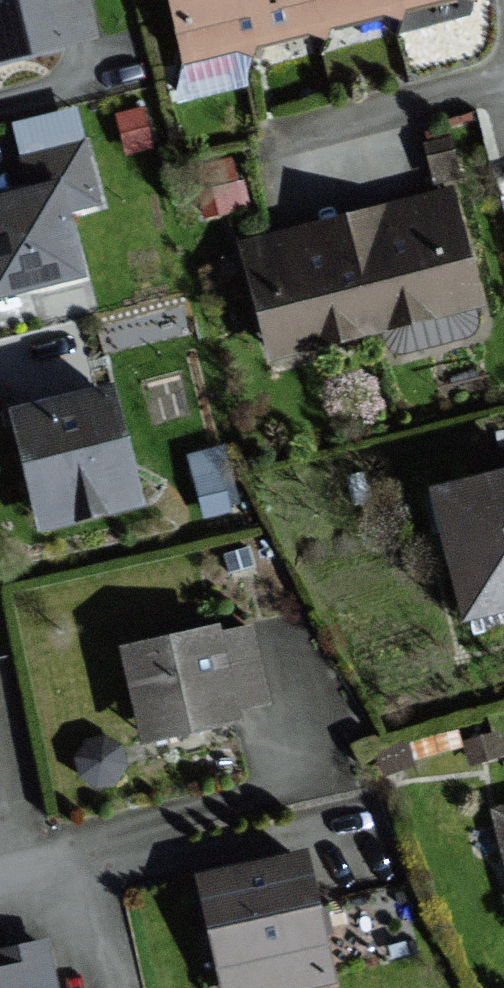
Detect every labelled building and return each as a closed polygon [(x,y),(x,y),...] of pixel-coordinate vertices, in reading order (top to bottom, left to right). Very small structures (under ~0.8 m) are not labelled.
[(83,0),(0,0),(0,57),(92,34),(83,0)] [(190,59),(346,21),(432,0),(175,0),(190,59)] [(0,189),(0,299),(81,283),(66,211),(97,204),(85,145),(22,157),(27,184),(0,189)] [(317,228),(246,247),(275,357),(480,303),(451,193),(379,212),(317,228)] [(113,383),(14,410),(47,527),(146,500),(113,383)] [(429,488),(464,621),(503,611),(503,469),(429,488)] [(216,625),(122,646),(144,746),(243,724),(240,710),(265,704),(248,627),(218,634),(216,625)] [(192,874),(217,987),(328,987),(340,985),(311,849),(192,874)] [(48,943),(0,950),(0,987),(53,987),(48,943)]
